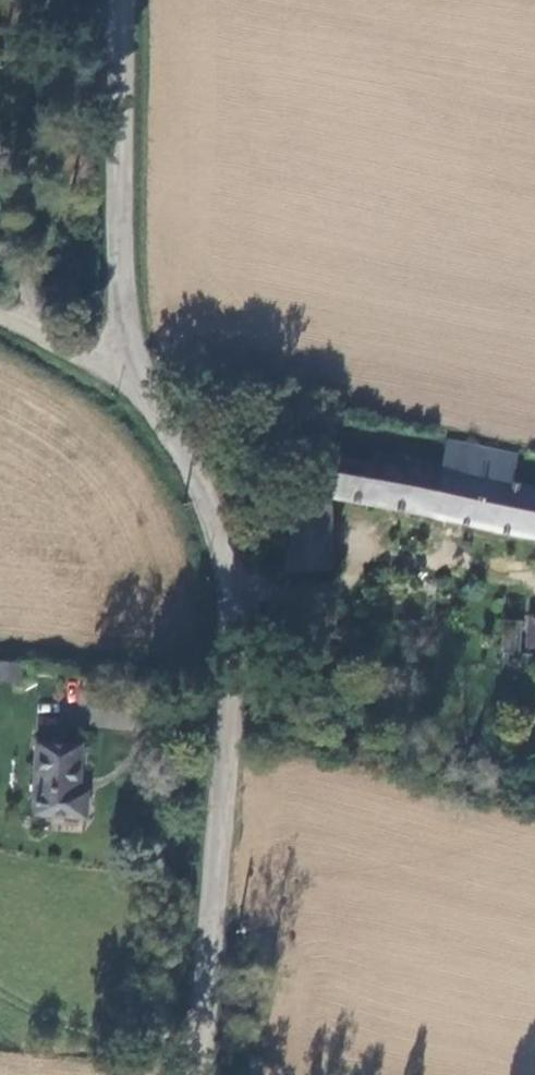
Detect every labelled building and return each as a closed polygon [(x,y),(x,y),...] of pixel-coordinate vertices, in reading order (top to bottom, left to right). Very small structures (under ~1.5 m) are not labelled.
[(344,451),(334,496),(534,541),(534,489),(515,484),(522,455),(450,439),(445,463),(380,449),(378,458),(344,451)] [(330,508),(282,511),(285,574),(333,571),(330,508)] [(19,683),(21,663),(0,661),(0,681),(19,683)] [(87,745),(43,743),(40,815),(92,817),(93,792),(86,791),(87,745)]
